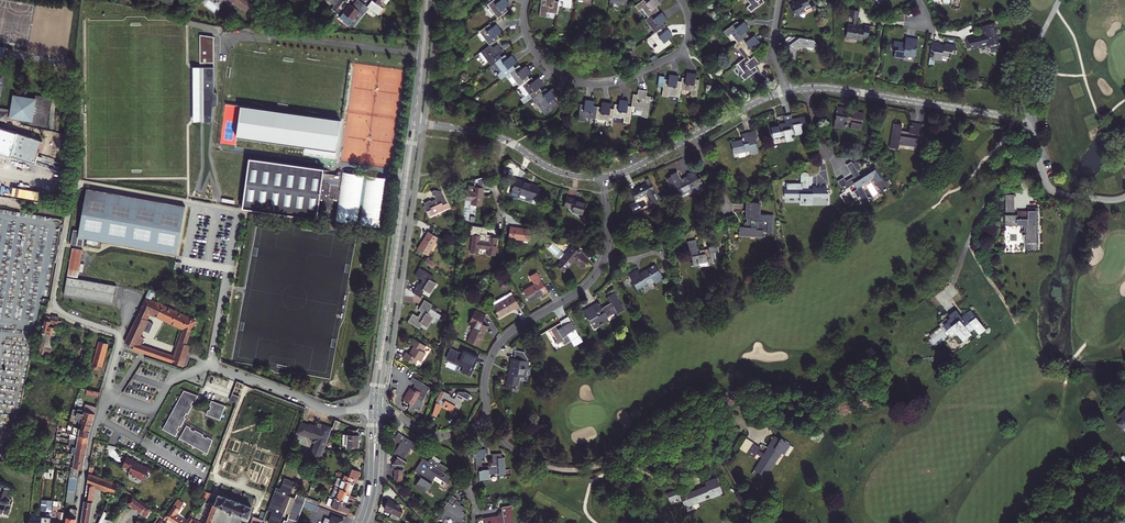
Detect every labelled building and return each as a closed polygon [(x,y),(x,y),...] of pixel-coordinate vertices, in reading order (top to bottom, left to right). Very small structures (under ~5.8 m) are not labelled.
[(236,2),(235,3),(241,7),(242,6),(246,10),(251,3),(247,0),(233,0),(236,2)] [(334,4),(331,8),(336,11),(344,0),(328,0),(334,4)] [(360,0),(356,0),(355,2),(356,2),(353,5),(350,3),(339,18),(348,25),(356,14),(357,14),(363,7),(367,10),(369,7),(368,6),(360,0)] [(383,0),(373,0),(371,3),(370,2),(368,6),(377,13),(385,2),(382,0),(383,0)] [(505,7),(504,8),(502,4),(507,0),(501,0),(494,0),(488,5),(498,18),(508,11),(505,7)] [(546,0),(542,0),(540,15),(546,16),(546,12),(557,14),(558,4),(559,1),(554,1),(555,0),(550,0),(550,2),(546,1),(546,0)] [(559,1),(558,4),(563,4),(562,10),(571,11),(572,6),(576,6),(577,0),(559,0),(559,1)] [(635,6),(639,11),(642,8),(649,17),(655,12),(659,10),(657,6),(660,3),(658,0),(657,0),(653,3),(651,0),(643,0),(635,6)] [(764,0),(748,0),(751,4),(747,7),(751,11),(765,1),(764,0)] [(795,18),(807,12),(807,11),(813,9),(814,11),(817,9),(814,3),(811,5),(808,0),(799,0),(790,5),(795,18)] [(868,38),(870,26),(865,25),(865,27),(857,26),(858,19),(859,19),(860,11),(848,9),(846,16),(855,18),(853,25),(848,24),(846,38),(862,41),(863,38),(868,38)] [(649,17),(645,20),(655,33),(661,29),(665,26),(663,22),(667,19),(664,16),(659,20),(656,16),(658,15),(655,12),(649,17)] [(730,35),(737,43),(748,35),(745,32),(750,28),(747,25),(742,29),(739,26),(740,25),(738,21),(724,31),(728,36),(730,35)] [(965,40),(967,48),(971,47),(972,50),(988,45),(993,48),(994,52),(1004,49),(1002,43),(1000,43),(996,30),(998,29),(996,23),(982,27),(983,34),(969,38),(969,39),(965,40)] [(500,38),(497,35),(496,36),(494,32),(499,28),(496,24),(492,27),(490,24),(480,31),(490,45),(491,44),(500,38)] [(655,33),(652,36),(658,45),(655,48),(658,53),(672,43),(669,39),(668,40),(665,36),(670,32),(668,29),(664,32),(661,29),(655,33)] [(760,42),(757,39),(753,43),(750,39),(751,38),(748,35),(737,43),(734,45),(738,50),(739,49),(745,58),(748,56),(758,49),(756,45),(760,42)] [(194,68),(193,123),(213,122),(213,107),(217,104),(217,92),(214,91),(214,38),(200,36),(200,67),(194,68)] [(789,49),(788,55),(791,60),(796,61),(798,52),(803,48),(806,48),(808,50),(814,51),(817,50),(818,45),(816,43),(814,40),(800,38),(794,38),(789,37),(785,39),(786,44),(785,44),(789,49)] [(895,50),(894,58),(903,60),(904,57),(915,58),(918,39),(906,37),(905,42),(894,41),(893,46),(898,47),(898,50),(895,50)] [(957,49),(954,45),(946,44),(946,45),(940,45),(941,43),(932,42),(929,65),(934,66),(935,60),(941,62),(942,57),(948,58),(949,52),(952,52),(952,50),(956,51),(957,49)] [(481,51),(491,65),(501,58),(498,54),(497,55),(494,52),(500,48),(497,45),(494,47),(491,44),(490,45),(481,51)] [(501,79),(509,73),(515,68),(513,65),(511,66),(509,62),(514,58),(512,55),(508,58),(505,55),(501,58),(491,65),(501,79)] [(745,58),(738,64),(744,72),(741,75),(745,80),(758,70),(755,66),(754,67),(752,64),(757,60),(754,57),(750,59),(748,56),(745,58)] [(520,87),(529,79),(527,75),(525,76),(523,73),(528,69),(526,65),(522,69),(519,65),(515,68),(509,73),(520,87)] [(682,82),(681,89),(692,91),(691,95),(697,96),(699,79),(695,79),(695,81),(691,80),(692,73),(687,73),(686,77),(683,77),(682,82)] [(669,81),(669,80),(665,79),(666,76),(661,75),(659,88),(664,88),(663,95),(669,96),(669,95),(680,97),(681,89),(682,82),(678,81),(678,76),(674,75),(673,82),(669,81)] [(534,97),(542,91),(540,87),(538,88),(536,84),(541,80),(538,77),(535,80),(533,77),(529,79),(520,87),(519,87),(525,96),(529,94),(532,99),(534,97)] [(542,91),(534,97),(536,100),(534,104),(537,108),(539,106),(543,111),(550,106),(556,101),(554,98),(553,99),(550,95),(555,92),(552,88),(548,91),(546,88),(542,91)] [(634,94),(633,105),(637,106),(636,109),(642,110),(642,111),(643,112),(642,115),(644,115),(644,117),(648,117),(651,97),(647,96),(646,98),(642,97),(643,90),(639,90),(638,95),(634,94)] [(7,121),(5,128),(18,130),(20,118),(32,120),(32,119),(35,98),(14,95),(12,109),(0,107),(0,120),(7,121)] [(37,99),(35,98),(32,119),(33,119),(34,119),(33,124),(43,126),(48,97),(38,95),(37,99)] [(594,100),(590,99),(589,106),(585,106),(585,104),(581,103),(578,120),(584,121),(585,117),(597,119),(599,106),(594,105),(594,100)] [(615,108),(614,116),(625,117),(624,122),(630,123),(632,107),(628,106),(627,107),(624,106),(625,100),(620,99),(620,105),(616,104),(615,108)] [(556,101),(550,106),(552,110),(559,105),(556,101)] [(615,108),(610,107),(610,109),(606,109),(607,102),(602,101),(602,106),(599,106),(597,119),(607,120),(606,124),(612,125),(614,116),(615,108)] [(850,129),(861,131),(864,113),(853,111),(852,117),(848,116),(849,108),(837,106),(833,128),(845,130),(847,122),(851,123),(850,129)] [(777,132),(778,137),(785,136),(786,142),(794,140),(793,136),(803,134),(801,123),(806,122),(805,116),(793,119),(792,115),(785,116),(786,122),(780,124),(780,125),(774,127),(775,132),(777,132)] [(893,123),(889,148),(898,149),(899,144),(916,147),(917,143),(920,144),(922,135),(920,134),(922,123),(911,122),(909,132),(901,131),(902,124),(893,123)] [(743,139),(731,142),(733,154),(750,151),(751,155),(758,153),(755,138),(758,137),(756,131),(742,134),(743,139)] [(641,137),(637,139),(641,148),(646,145),(641,137)] [(316,216),(318,206),(330,208),(332,198),(335,198),(337,199),(335,218),(382,224),(389,176),(342,169),(341,174),(323,170),(323,166),(248,155),(241,206),(316,216)] [(851,186),(857,197),(861,203),(869,198),(861,187),(872,179),(881,192),(887,189),(872,167),(861,175),(857,169),(853,163),(851,161),(846,165),(854,176),(855,178),(847,183),(848,184),(842,188),(844,191),(851,186)] [(855,161),(853,163),(857,169),(862,167),(858,161),(857,162),(857,161),(856,162),(855,161)] [(697,193),(705,189),(699,177),(698,178),(694,170),(687,174),(687,176),(683,178),(684,181),(683,182),(681,179),(677,171),(671,175),(671,176),(666,179),(675,195),(680,193),(681,196),(688,192),(689,194),(696,191),(697,193)] [(805,204),(814,204),(814,197),(822,197),(822,198),(828,198),(827,202),(829,202),(829,193),(830,193),(831,193),(831,191),(830,190),(827,190),(827,186),(823,186),(823,184),(822,184),(821,184),(821,186),(819,186),(819,184),(818,183),(817,183),(817,184),(817,186),(813,186),(813,188),(813,190),(809,190),(809,188),(809,174),(809,173),(808,172),(806,172),(805,172),(803,172),(802,173),(801,175),(801,182),(787,182),(787,188),(785,188),(784,197),(800,198),(800,201),(805,201),(805,204)] [(847,183),(846,181),(844,177),(838,181),(842,188),(848,184),(847,183)] [(482,206),(484,188),(485,178),(474,181),(473,190),(466,189),(464,199),(466,200),(472,201),(471,204),(482,206)] [(535,198),(539,185),(516,178),(512,190),(521,193),(520,196),(531,200),(532,197),(535,198)] [(631,192),(635,200),(642,197),(641,196),(647,193),(651,200),(649,200),(652,205),(660,200),(654,190),(655,189),(651,181),(647,183),(647,184),(631,192)] [(185,205),(87,188),(79,231),(73,229),(71,244),(83,245),(84,238),(177,254),(185,205)] [(435,190),(432,192),(434,196),(435,195),(437,198),(432,201),(431,200),(425,203),(426,205),(424,206),(426,212),(429,211),(431,217),(450,208),(442,191),(435,190)] [(1006,193),(1006,210),(1007,210),(1016,210),(1015,193),(1006,193)] [(582,215),(586,203),(576,200),(577,199),(567,196),(564,205),(573,209),(573,211),(582,215)] [(759,203),(748,202),(747,223),(746,225),(746,227),(739,227),(739,235),(763,236),(763,232),(767,232),(767,234),(771,234),(772,221),(774,221),(774,215),(759,214),(759,203)] [(1022,235),(1025,235),(1027,235),(1027,243),(1031,243),(1031,250),(1037,250),(1037,208),(1029,207),(1029,210),(1029,219),(1018,219),(1018,215),(1007,215),(1005,215),(1005,225),(1025,225),(1025,230),(1022,231),(1022,235)] [(1007,215),(1018,215),(1018,219),(1029,219),(1029,210),(1023,210),(1016,210),(1007,210),(1007,215)] [(487,227),(474,225),(471,252),(479,253),(480,248),(488,249),(488,254),(497,255),(499,237),(490,236),(490,234),(486,234),(487,227)] [(530,241),(531,229),(510,226),(509,240),(514,241),(514,239),(530,241)] [(441,240),(429,233),(418,250),(428,257),(436,244),(438,245),(441,240)] [(720,251),(718,245),(709,247),(709,249),(709,251),(706,252),(705,252),(705,250),(700,251),(701,253),(699,253),(696,240),(688,241),(690,255),(691,255),(694,267),(699,266),(699,264),(708,262),(708,263),(714,262),(714,258),(716,257),(716,252),(720,251)] [(578,249),(573,245),(565,253),(560,260),(561,261),(557,265),(563,270),(567,266),(568,267),(575,260),(583,267),(589,260),(588,259),(592,255),(587,250),(578,250),(577,249),(578,249)] [(113,302),(116,285),(80,279),(85,250),(72,248),(65,293),(113,302)] [(640,275),(639,273),(637,269),(628,274),(637,290),(654,281),(655,283),(664,278),(656,264),(642,271),(643,273),(640,275)] [(434,277),(420,269),(415,276),(423,281),(420,286),(419,285),(413,294),(421,298),(425,292),(431,295),(437,285),(431,281),(434,277)] [(530,301),(548,291),(542,279),(541,280),(536,272),(530,276),(535,284),(523,290),(530,301)] [(598,301),(583,310),(594,329),(609,321),(608,317),(617,312),(617,314),(625,309),(613,289),(608,292),(609,295),(607,296),(611,303),(602,308),(598,301)] [(493,306),(500,317),(514,308),(515,310),(520,307),(511,292),(507,295),(508,297),(493,306)] [(187,355),(190,345),(187,344),(195,320),(146,297),(126,341),(133,345),(134,346),(133,348),(143,352),(183,365),(187,355)] [(433,306),(425,301),(419,311),(422,313),(419,318),(414,315),(409,322),(420,330),(423,325),(428,329),(434,318),(433,318),(434,317),(439,321),(442,316),(431,309),(433,306)] [(480,346),(489,326),(483,324),(487,315),(477,310),(470,323),(475,325),(468,341),(480,346)] [(962,341),(971,334),(970,332),(974,329),(978,334),(985,329),(971,310),(962,317),(956,310),(949,316),(950,318),(951,319),(948,322),(949,323),(944,327),(950,335),(955,332),(956,333),(962,341)] [(46,316),(45,320),(52,321),(51,326),(52,327),(53,325),(62,327),(63,321),(59,320),(60,317),(54,315),(53,318),(46,316)] [(571,321),(569,317),(564,319),(567,323),(563,326),(561,323),(550,329),(556,338),(555,339),(557,344),(563,341),(565,345),(571,341),(574,346),(583,341),(576,329),(576,328),(572,321),(571,321)] [(52,321),(45,320),(42,332),(47,333),(53,334),(55,327),(52,327),(51,326),(52,321)] [(57,328),(55,327),(53,334),(47,333),(44,343),(53,345),(57,328)] [(972,335),(971,334),(962,341),(963,342),(972,335)] [(406,352),(403,357),(415,365),(418,359),(421,361),(426,353),(424,351),(427,346),(415,338),(411,344),(414,346),(409,353),(406,352)] [(107,349),(97,346),(91,369),(92,370),(91,374),(98,376),(99,371),(101,372),(107,349)] [(462,372),(471,376),(479,357),(465,351),(463,354),(451,348),(447,358),(465,366),(462,372)] [(517,349),(516,358),(512,357),(505,387),(518,389),(521,376),(526,377),(528,369),(531,370),(532,367),(530,367),(531,363),(532,363),(532,361),(530,360),(530,358),(525,351),(517,349)] [(430,388),(413,377),(411,381),(416,384),(413,389),(411,388),(404,399),(411,403),(408,407),(414,409),(414,407),(419,409),(422,402),(430,388)] [(244,384),(237,381),(233,393),(239,396),(244,384)] [(200,394),(185,390),(163,429),(177,436),(200,394)] [(442,407),(452,412),(455,407),(459,410),(465,398),(468,400),(471,395),(466,392),(459,392),(455,399),(450,396),(451,395),(445,391),(444,393),(442,391),(438,399),(432,415),(437,417),(442,407)] [(228,406),(211,400),(208,415),(223,420),(228,406)] [(81,417),(93,421),(95,413),(96,407),(83,403),(81,408),(74,406),(72,414),(81,417)] [(91,432),(92,426),(93,421),(81,417),(80,423),(82,423),(81,428),(91,432)] [(342,422),(336,420),(333,428),(332,430),(338,432),(342,422)] [(311,456),(322,459),(332,430),(333,428),(323,425),(318,427),(311,424),(311,425),(301,421),(297,433),(307,436),(313,439),(316,444),(311,456)] [(214,439),(186,425),(180,438),(209,453),(214,439)] [(69,433),(71,434),(90,438),(91,432),(81,428),(75,427),(74,431),(72,430),(72,432),(70,432),(69,433)] [(350,434),(344,434),(344,446),(347,446),(347,447),(360,447),(360,435),(359,435),(359,430),(350,430),(350,434)] [(90,438),(71,434),(70,439),(78,441),(89,443),(90,438)] [(395,467),(405,467),(406,466),(407,464),(408,463),(404,460),(411,449),(418,453),(421,448),(399,434),(395,441),(401,445),(395,455),(399,457),(393,466),(395,467)] [(785,453),(791,445),(776,435),(770,445),(771,446),(766,454),(759,449),(761,447),(753,442),(747,452),(754,457),(757,454),(763,458),(759,465),(758,464),(754,469),(766,476),(769,471),(770,472),(776,463),(774,462),(781,452),(783,453),(784,452),(785,453)] [(753,442),(746,438),(740,448),(747,452),(753,442)] [(73,446),(77,447),(87,449),(89,443),(78,441),(70,439),(69,445),(73,446)] [(72,454),(76,455),(86,457),(87,449),(77,447),(73,446),(72,454)] [(507,475),(505,458),(502,458),(502,454),(493,455),(494,463),(492,463),(492,465),(483,466),(483,458),(487,458),(486,450),(473,451),(474,459),(476,458),(477,471),(480,471),(481,481),(490,480),(490,475),(499,474),(499,475),(507,475)] [(74,461),(85,463),(86,457),(76,455),(74,461)] [(148,467),(126,457),(121,471),(143,480),(148,467)] [(419,466),(425,470),(429,463),(423,459),(419,466)] [(415,472),(421,476),(422,477),(416,487),(425,493),(436,477),(448,484),(451,478),(446,475),(449,470),(440,464),(439,465),(431,460),(425,470),(419,466),(415,472)] [(84,470),(85,463),(74,461),(70,461),(69,467),(84,470)] [(357,479),(359,479),(362,471),(349,466),(346,475),(357,479)] [(72,467),(70,477),(78,478),(80,469),(72,467)] [(395,471),(395,480),(404,480),(404,471),(395,471)] [(119,485),(108,480),(89,473),(81,522),(90,522),(95,495),(95,488),(114,495),(119,485)] [(357,485),(359,479),(357,479),(346,475),(343,480),(336,477),(333,485),(334,485),(352,492),(355,484),(357,485)] [(706,486),(689,493),(689,491),(682,493),(680,489),(667,494),(669,501),(681,496),(685,507),(706,499),(704,495),(709,493),(711,498),(722,493),(717,477),(705,482),(706,486)] [(284,512),(281,511),(287,495),(290,496),(295,482),(285,478),(281,489),(277,487),(272,501),(269,510),(273,512),(269,522),(271,522),(280,522),(284,512)] [(70,481),(68,490),(76,492),(77,483),(70,481)] [(1,513),(3,514),(2,515),(8,517),(11,509),(10,507),(11,506),(11,504),(12,501),(14,500),(13,499),(11,499),(9,497),(11,491),(13,490),(12,488),(10,489),(3,486),(3,485),(1,484),(1,486),(0,485),(0,517),(1,513)] [(352,492),(334,485),(330,495),(348,502),(352,492)] [(134,495),(122,487),(120,490),(126,494),(125,495),(131,499),(134,495)] [(68,490),(67,502),(74,503),(76,492),(68,490)] [(226,496),(218,493),(215,503),(214,504),(218,506),(220,506),(232,511),(243,516),(249,518),(250,514),(253,506),(245,503),(236,500),(226,496)] [(296,498),(290,514),(289,518),(298,522),(304,507),(306,501),(307,497),(298,494),(296,498)] [(131,499),(128,503),(148,518),(150,516),(151,516),(155,511),(134,495),(131,499)] [(296,498),(290,496),(287,495),(281,511),(284,512),(290,514),(296,498)] [(330,495),(329,495),(326,504),(351,513),(352,509),(346,507),(348,502),(330,495)] [(125,499),(118,496),(116,500),(123,504),(125,499)] [(321,502),(307,497),(306,501),(319,506),(321,502)] [(438,519),(444,522),(449,516),(455,520),(454,522),(456,522),(465,522),(466,522),(464,520),(467,515),(463,512),(465,508),(458,504),(457,505),(455,504),(458,500),(453,497),(438,519)] [(114,500),(112,498),(108,504),(105,512),(108,513),(112,504),(114,500)] [(196,515),(192,512),(190,516),(191,517),(186,522),(174,516),(179,509),(180,509),(185,503),(179,499),(166,516),(169,518),(177,522),(191,522),(195,517),(196,515)] [(392,514),(391,518),(399,522),(403,512),(400,510),(401,508),(397,506),(397,505),(393,503),(394,502),(389,500),(384,511),(392,514)] [(215,503),(209,501),(208,502),(202,520),(195,517),(191,522),(211,522),(218,506),(214,504),(215,503)] [(202,520),(208,502),(205,501),(196,515),(195,517),(202,520)] [(319,506),(306,501),(304,507),(317,512),(319,506)] [(53,512),(53,507),(41,506),(40,515),(40,516),(43,516),(42,522),(51,522),(53,512)] [(485,518),(485,522),(514,522),(512,509),(513,509),(513,506),(503,508),(504,516),(485,518)] [(78,509),(71,509),(70,517),(67,517),(66,522),(76,522),(78,509)] [(108,513),(105,512),(99,522),(103,522),(108,513)] [(29,522),(42,522),(43,516),(40,516),(40,515),(34,514),(34,518),(30,518),(29,522)]
